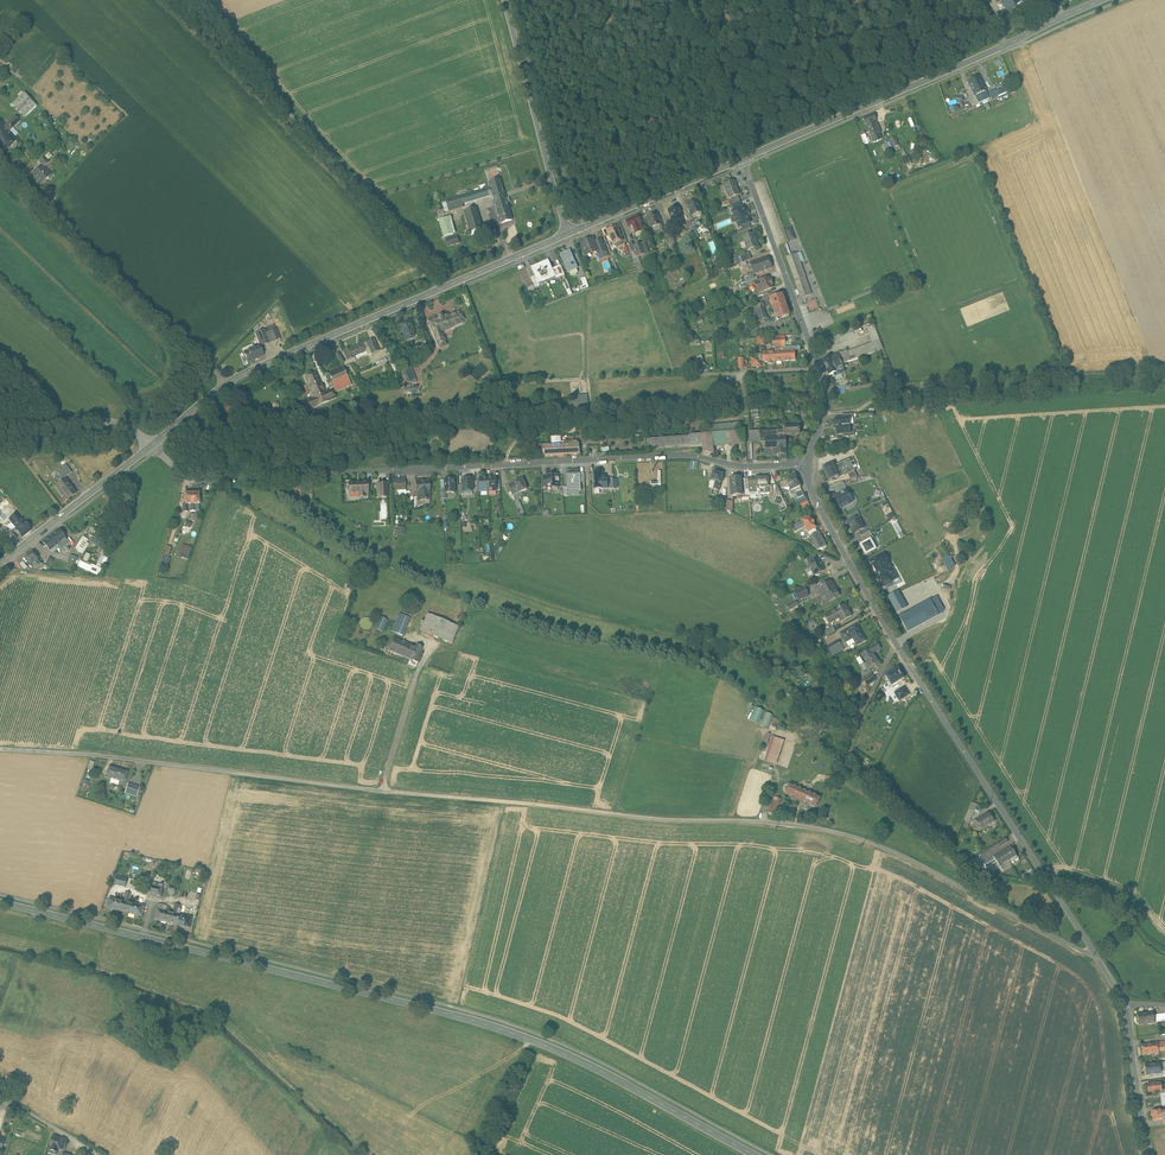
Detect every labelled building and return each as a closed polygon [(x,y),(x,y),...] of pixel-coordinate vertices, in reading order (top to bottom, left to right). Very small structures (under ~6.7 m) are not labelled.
[(1013,0),(1001,0),(1004,5),(1007,11),(1016,6),(1013,0)] [(1004,5),(999,7),(1002,13),(1007,11),(1004,5)] [(979,76),(968,81),(975,96),(986,90),(979,76)] [(1003,86),(989,92),(992,99),(1006,93),(1003,86)] [(986,90),(975,96),(979,103),(990,98),(986,90)] [(36,105),(25,93),(13,105),(24,117),(36,105)] [(954,107),(956,111),(963,106),(961,102),(954,107)] [(874,114),(863,119),(865,124),(866,124),(873,143),(882,139),(875,120),(876,120),(874,114)] [(0,121),(0,135),(7,129),(9,131),(19,122),(15,117),(5,126),(0,121)] [(0,135),(0,140),(8,148),(17,139),(9,131),(7,129),(0,135)] [(899,145),(896,138),(891,141),(894,148),(895,150),(900,148),(899,146),(899,145)] [(44,157),(39,162),(42,165),(44,167),(49,162),(47,160),(44,157)] [(42,165),(32,174),(42,184),(52,175),(47,170),(46,171),(43,168),(44,167),(42,165)] [(509,211),(500,180),(490,183),(499,214),(509,211)] [(734,180),(724,184),(729,198),(740,194),(734,180)] [(487,189),(460,197),(462,204),(489,196),(487,189)] [(460,197),(446,201),(449,211),(463,207),(462,204),(460,197)] [(697,200),(687,203),(692,216),(702,212),(697,200)] [(743,205),(731,210),(738,227),(751,222),(743,205)] [(678,207),(669,210),(673,223),(683,219),(678,207)] [(476,208),(465,212),(471,232),(482,229),(481,225),(476,208)] [(509,211),(499,214),(502,223),(512,220),(509,211)] [(657,214),(647,218),(651,229),(661,225),(659,218),(658,218),(657,214)] [(444,236),(456,233),(451,215),(438,219),(444,236)] [(638,216),(627,221),(629,227),(631,231),(633,230),(634,234),(642,231),(639,222),(641,222),(638,216)] [(490,222),(481,225),(482,229),(484,234),(493,231),(490,222)] [(618,226),(608,230),(614,245),(624,241),(618,226)] [(790,241),(796,239),(792,227),(785,229),(790,241)] [(688,230),(686,230),(687,233),(688,233),(690,240),(695,238),(694,236),(691,228),(688,230)] [(670,229),(663,232),(666,238),(672,236),(670,229)] [(753,233),(743,237),(748,250),(758,246),(753,233)] [(457,237),(446,240),(448,246),(459,242),(457,237)] [(601,239),(594,242),(597,250),(599,254),(606,251),(601,239)] [(591,240),(581,244),(586,255),(597,250),(594,242),(593,243),(591,240)] [(633,246),(635,251),(637,257),(646,254),(642,243),(633,246)] [(570,250),(560,254),(568,272),(578,268),(570,250)] [(749,253),(740,256),(743,263),(751,259),(749,253)] [(768,257),(750,263),(754,273),(754,275),(772,268),(768,257)] [(547,279),(555,275),(549,260),(540,264),(547,279)] [(538,283),(547,279),(540,264),(532,268),(538,283)] [(754,273),(743,277),(745,282),(747,281),(755,278),(754,275),(754,273)] [(583,285),(580,286),(581,290),(589,287),(585,277),(580,278),(583,285)] [(755,278),(747,281),(749,285),(755,283),(755,282),(759,281),(757,277),(755,278)] [(759,281),(755,282),(755,283),(758,293),(762,291),(762,292),(773,288),(772,285),(771,280),(770,280),(769,277),(759,281)] [(782,295),(770,300),(774,310),(786,306),(782,295)] [(763,303),(756,305),(759,314),(759,315),(765,313),(763,308),(765,307),(763,303)] [(786,306),(774,310),(778,320),(789,316),(786,306)] [(459,312),(452,314),(456,325),(463,322),(459,312)] [(448,314),(443,316),(443,315),(438,317),(439,318),(429,322),(433,334),(434,334),(439,348),(447,345),(442,331),(445,330),(445,331),(450,329),(450,328),(453,327),(453,326),(456,325),(452,314),(449,315),(448,314)] [(868,318),(860,322),(862,327),(870,324),(868,318)] [(411,321),(399,325),(406,344),(418,340),(411,321)] [(264,330),(257,333),(262,346),(270,342),(264,330)] [(820,330),(815,331),(819,341),(824,339),(820,330)] [(374,339),(367,342),(369,347),(372,354),(379,350),(374,339)] [(876,341),(859,347),(861,353),(878,347),(876,341)] [(362,344),(351,349),(350,348),(344,351),(348,360),(354,357),(354,356),(365,351),(364,349),(369,347),(367,342),(362,344)] [(259,346),(244,352),(248,362),(264,355),(259,346)] [(859,347),(847,351),(851,361),(880,351),(878,347),(861,353),(859,347)] [(795,350),(785,351),(785,361),(795,360),(795,350)] [(847,350),(838,354),(842,364),(846,363),(851,361),(847,351),(847,350)] [(335,354),(342,364),(346,362),(339,351),(335,354)] [(785,351),(775,352),(775,361),(785,361),(785,351)] [(775,352),(765,352),(765,362),(775,361),(775,352)] [(832,356),(823,359),(829,375),(838,372),(839,375),(845,373),(843,368),(847,366),(846,363),(842,364),(838,354),(832,356)] [(761,360),(756,360),(756,356),(751,356),(751,367),(761,367),(761,360)] [(481,362),(470,372),(478,380),(489,369),(481,362)] [(343,367),(329,373),(336,388),(332,390),(333,392),(351,384),(343,367)] [(410,368),(404,371),(409,383),(416,382),(410,368)] [(325,393),(316,373),(305,377),(315,398),(305,402),(308,409),(335,398),(333,392),(332,390),(325,393)] [(573,408),(588,408),(588,394),(578,394),(579,401),(572,401),(573,408)] [(842,418),(836,419),(837,426),(850,425),(849,418),(842,418)] [(850,425),(837,426),(837,434),(844,433),(850,433),(850,425)] [(775,431),(760,432),(760,443),(765,443),(765,449),(765,456),(782,455),(782,460),(787,460),(785,436),(800,435),(799,427),(784,427),(784,429),(783,429),(783,430),(776,431),(776,429),(775,429),(775,431)] [(745,432),(702,436),(703,445),(703,452),(714,455),(712,447),(712,446),(746,443),(745,432)] [(702,436),(647,440),(648,449),(703,445),(702,436)] [(579,444),(543,446),(543,445),(542,445),(543,457),(579,455),(579,444)] [(842,462),(848,474),(855,471),(849,459),(842,462)] [(698,463),(690,462),(689,469),(697,470),(698,463)] [(848,474),(842,462),(834,466),(838,476),(839,478),(842,477),(848,474)] [(838,476),(834,466),(833,464),(823,468),(829,481),(838,476)] [(66,465),(57,472),(63,479),(71,472),(66,465)] [(658,482),(651,482),(651,485),(658,485),(659,486),(661,486),(661,471),(658,471),(658,482)] [(603,472),(593,472),(594,490),(608,489),(608,479),(606,479),(604,477),(603,477),(603,472)] [(723,474),(713,472),(709,489),(719,491),(721,482),(723,482),(724,477),(722,477),(723,474)] [(580,473),(566,474),(567,487),(567,491),(581,491),(580,473)] [(558,474),(551,475),(551,476),(546,476),(546,477),(546,486),(547,486),(552,485),(552,488),(553,488),(555,490),(558,488),(560,488),(559,477),(558,477),(558,474)] [(768,476),(756,477),(756,478),(757,490),(760,490),(760,494),(769,494),(768,476)] [(496,477),(488,478),(489,491),(497,490),(496,480),(496,477)] [(792,492),(800,488),(795,477),(787,481),(786,480),(780,483),(782,489),(789,485),(792,492)] [(472,478),(463,479),(463,485),(463,491),(464,491),(473,491),(472,478)] [(488,478),(480,478),(480,481),(481,491),(489,491),(488,478)] [(741,478),(731,478),(732,487),(731,487),(731,496),(742,496),(742,489),(741,479),(741,478)] [(756,478),(748,479),(749,489),(749,492),(758,492),(757,490),(756,478)] [(77,493),(66,479),(57,486),(68,500),(77,493)] [(405,479),(393,480),(394,491),(406,490),(405,479)] [(454,479),(445,480),(445,488),(446,493),(455,492),(454,479)] [(523,479),(508,485),(510,490),(512,495),(527,490),(525,484),(526,484),(525,481),(524,481),(523,479)] [(840,509),(854,502),(842,480),(833,485),(837,493),(832,495),(840,509)] [(429,481),(416,482),(417,493),(418,506),(424,505),(424,504),(430,504),(429,492),(429,481)] [(377,498),(388,498),(387,482),(376,483),(377,498)] [(367,483),(349,484),(349,494),(359,493),(359,497),(365,497),(365,496),(365,493),(368,493),(367,483)] [(804,496),(800,488),(792,492),(796,500),(804,496)] [(525,514),(518,498),(514,500),(517,506),(521,516),(525,514)] [(807,500),(800,504),(804,510),(810,507),(807,500)] [(0,516),(0,519),(4,524),(11,518),(6,511),(0,516)] [(810,515),(801,520),(802,522),(792,527),(795,533),(802,529),(806,534),(808,533),(810,536),(817,532),(815,529),(817,528),(810,515)] [(864,528),(858,517),(849,522),(855,533),(864,528)] [(23,523),(19,518),(17,520),(14,521),(12,523),(17,529),(16,529),(22,536),(31,530),(25,522),(23,524),(23,523)] [(65,537),(59,530),(51,537),(59,547),(61,550),(61,549),(64,553),(65,553),(66,552),(67,552),(69,550),(69,549),(66,545),(70,543),(65,537)] [(862,540),(872,536),(870,531),(860,535),(862,540)] [(825,547),(817,532),(810,536),(809,536),(817,551),(825,547)] [(874,535),(870,537),(876,547),(880,546),(874,535)] [(83,536),(75,548),(78,550),(78,551),(80,552),(87,542),(85,541),(86,539),(83,536)] [(59,547),(51,537),(44,543),(50,551),(54,552),(58,549),(58,548),(59,547)] [(859,543),(864,555),(876,550),(871,538),(859,543)] [(182,544),(180,557),(189,559),(191,546),(182,544)] [(32,551),(29,553),(30,554),(26,557),(32,563),(34,561),(39,566),(43,563),(33,551),(32,551)] [(889,592),(897,589),(895,584),(899,582),(885,551),(869,558),(883,587),(886,585),(889,592)] [(109,556),(102,553),(98,564),(104,567),(109,556)] [(71,554),(68,561),(74,564),(78,557),(71,554)] [(948,570),(956,566),(950,554),(942,558),(948,570)] [(816,555),(807,559),(809,564),(818,560),(816,555)] [(92,564),(81,559),(77,566),(89,571),(92,564)] [(818,560),(809,564),(809,566),(808,569),(813,570),(815,575),(816,575),(818,575),(820,574),(820,573),(824,571),(822,566),(823,566),(821,562),(820,563),(818,559),(818,560)] [(102,569),(92,564),(89,571),(98,575),(100,574),(102,569)] [(831,581),(822,586),(820,587),(821,587),(817,589),(820,595),(825,593),(829,601),(840,595),(836,588),(835,589),(831,581)] [(805,588),(795,593),(799,600),(809,595),(805,588)] [(789,610),(798,605),(796,600),(786,605),(789,610)] [(845,605),(840,608),(839,607),(838,608),(825,616),(830,623),(839,618),(842,622),(851,616),(845,605)] [(459,627),(428,613),(420,630),(452,643),(459,627)] [(410,619),(399,614),(392,631),(403,636),(410,619)] [(372,626),(372,624),(372,621),(370,619),(368,618),(366,617),(363,618),(361,619),(360,622),(359,624),(360,627),(361,629),(363,630),(366,631),(368,630),(370,629),(372,626)] [(381,617),(376,628),(382,631),(387,620),(381,617)] [(856,625),(841,634),(844,638),(846,642),(853,638),(856,641),(857,645),(865,640),(856,625)] [(833,627),(825,631),(827,635),(835,630),(833,627)] [(410,645),(393,638),(388,650),(405,657),(410,645)] [(844,638),(838,641),(843,649),(856,641),(853,638),(846,642),(844,638)] [(838,641),(831,645),(836,653),(843,649),(838,641)] [(870,650),(860,656),(861,657),(856,659),(861,666),(862,665),(865,663),(868,669),(879,662),(876,658),(873,654),(880,649),(877,643),(869,648),(870,650)] [(416,647),(410,645),(405,657),(410,659),(408,665),(416,668),(418,662),(416,661),(422,647),(417,645),(416,647)] [(789,669),(784,673),(789,679),(794,675),(789,669)] [(892,669),(886,673),(888,675),(886,676),(892,686),(904,678),(898,669),(894,671),(892,669)] [(872,674),(864,680),(867,685),(876,680),(872,674)] [(892,698),(885,695),(881,703),(888,706),(892,698)] [(766,712),(760,724),(768,728),(773,715),(766,712)] [(783,741),(773,738),(767,755),(778,758),(783,741)] [(778,758),(767,755),(766,760),(776,764),(778,758)] [(128,771),(110,765),(106,777),(111,779),(110,783),(118,785),(119,784),(123,786),(128,771)] [(140,787),(128,783),(126,792),(133,794),(133,795),(137,796),(140,787)] [(799,787),(790,783),(785,793),(794,797),(799,787)] [(821,796),(799,787),(794,797),(804,802),(802,807),(807,809),(809,804),(816,807),(821,796)] [(780,802),(772,799),(768,812),(776,815),(780,802)] [(970,810),(969,810),(964,822),(968,824),(974,812),(970,810)] [(989,812),(976,820),(978,824),(980,826),(981,829),(994,821),(989,812)] [(1005,838),(997,843),(999,847),(1008,842),(1005,838)] [(1011,846),(1003,852),(1008,861),(1009,862),(1013,860),(1015,863),(1019,861),(1016,856),(1017,856),(1011,846)] [(1008,861),(1003,852),(994,857),(1000,866),(1004,864),(1007,869),(1011,866),(1009,862),(1008,861)] [(980,856),(972,861),(974,864),(982,859),(980,856)] [(994,857),(985,863),(988,867),(991,872),(1000,866),(994,857)] [(147,892),(147,893),(160,896),(162,889),(149,885),(147,892)] [(169,885),(167,894),(174,895),(176,887),(169,885)] [(122,901),(109,898),(107,909),(118,911),(120,906),(122,901)] [(125,901),(122,901),(120,906),(118,911),(129,914),(132,903),(128,902),(125,901)] [(144,906),(132,903),(129,914),(141,917),(144,906)] [(161,910),(157,909),(154,920),(166,923),(169,912),(166,911),(167,906),(162,905),(161,910)] [(173,913),(169,912),(166,923),(177,926),(179,920),(178,920),(179,914),(176,914),(173,913)] [(192,917),(179,914),(178,920),(179,920),(177,926),(189,928),(192,917)] [(1153,1012),(1138,1014),(1139,1024),(1155,1022),(1153,1012)] [(1142,1045),(1143,1055),(1153,1053),(1154,1054),(1159,1053),(1159,1051),(1164,1050),(1164,1041),(1142,1045)] [(1145,1065),(1146,1075),(1162,1073),(1161,1072),(1164,1072),(1164,1062),(1145,1065)] [(1161,1082),(1147,1084),(1149,1093),(1161,1091),(1162,1091),(1162,1090),(1161,1082)] [(1163,1119),(1162,1110),(1152,1111),(1152,1113),(1151,1114),(1151,1116),(1153,1116),(1153,1120),(1163,1119)] [(67,1140),(53,1136),(49,1150),(57,1152),(57,1149),(64,1151),(67,1140)]
